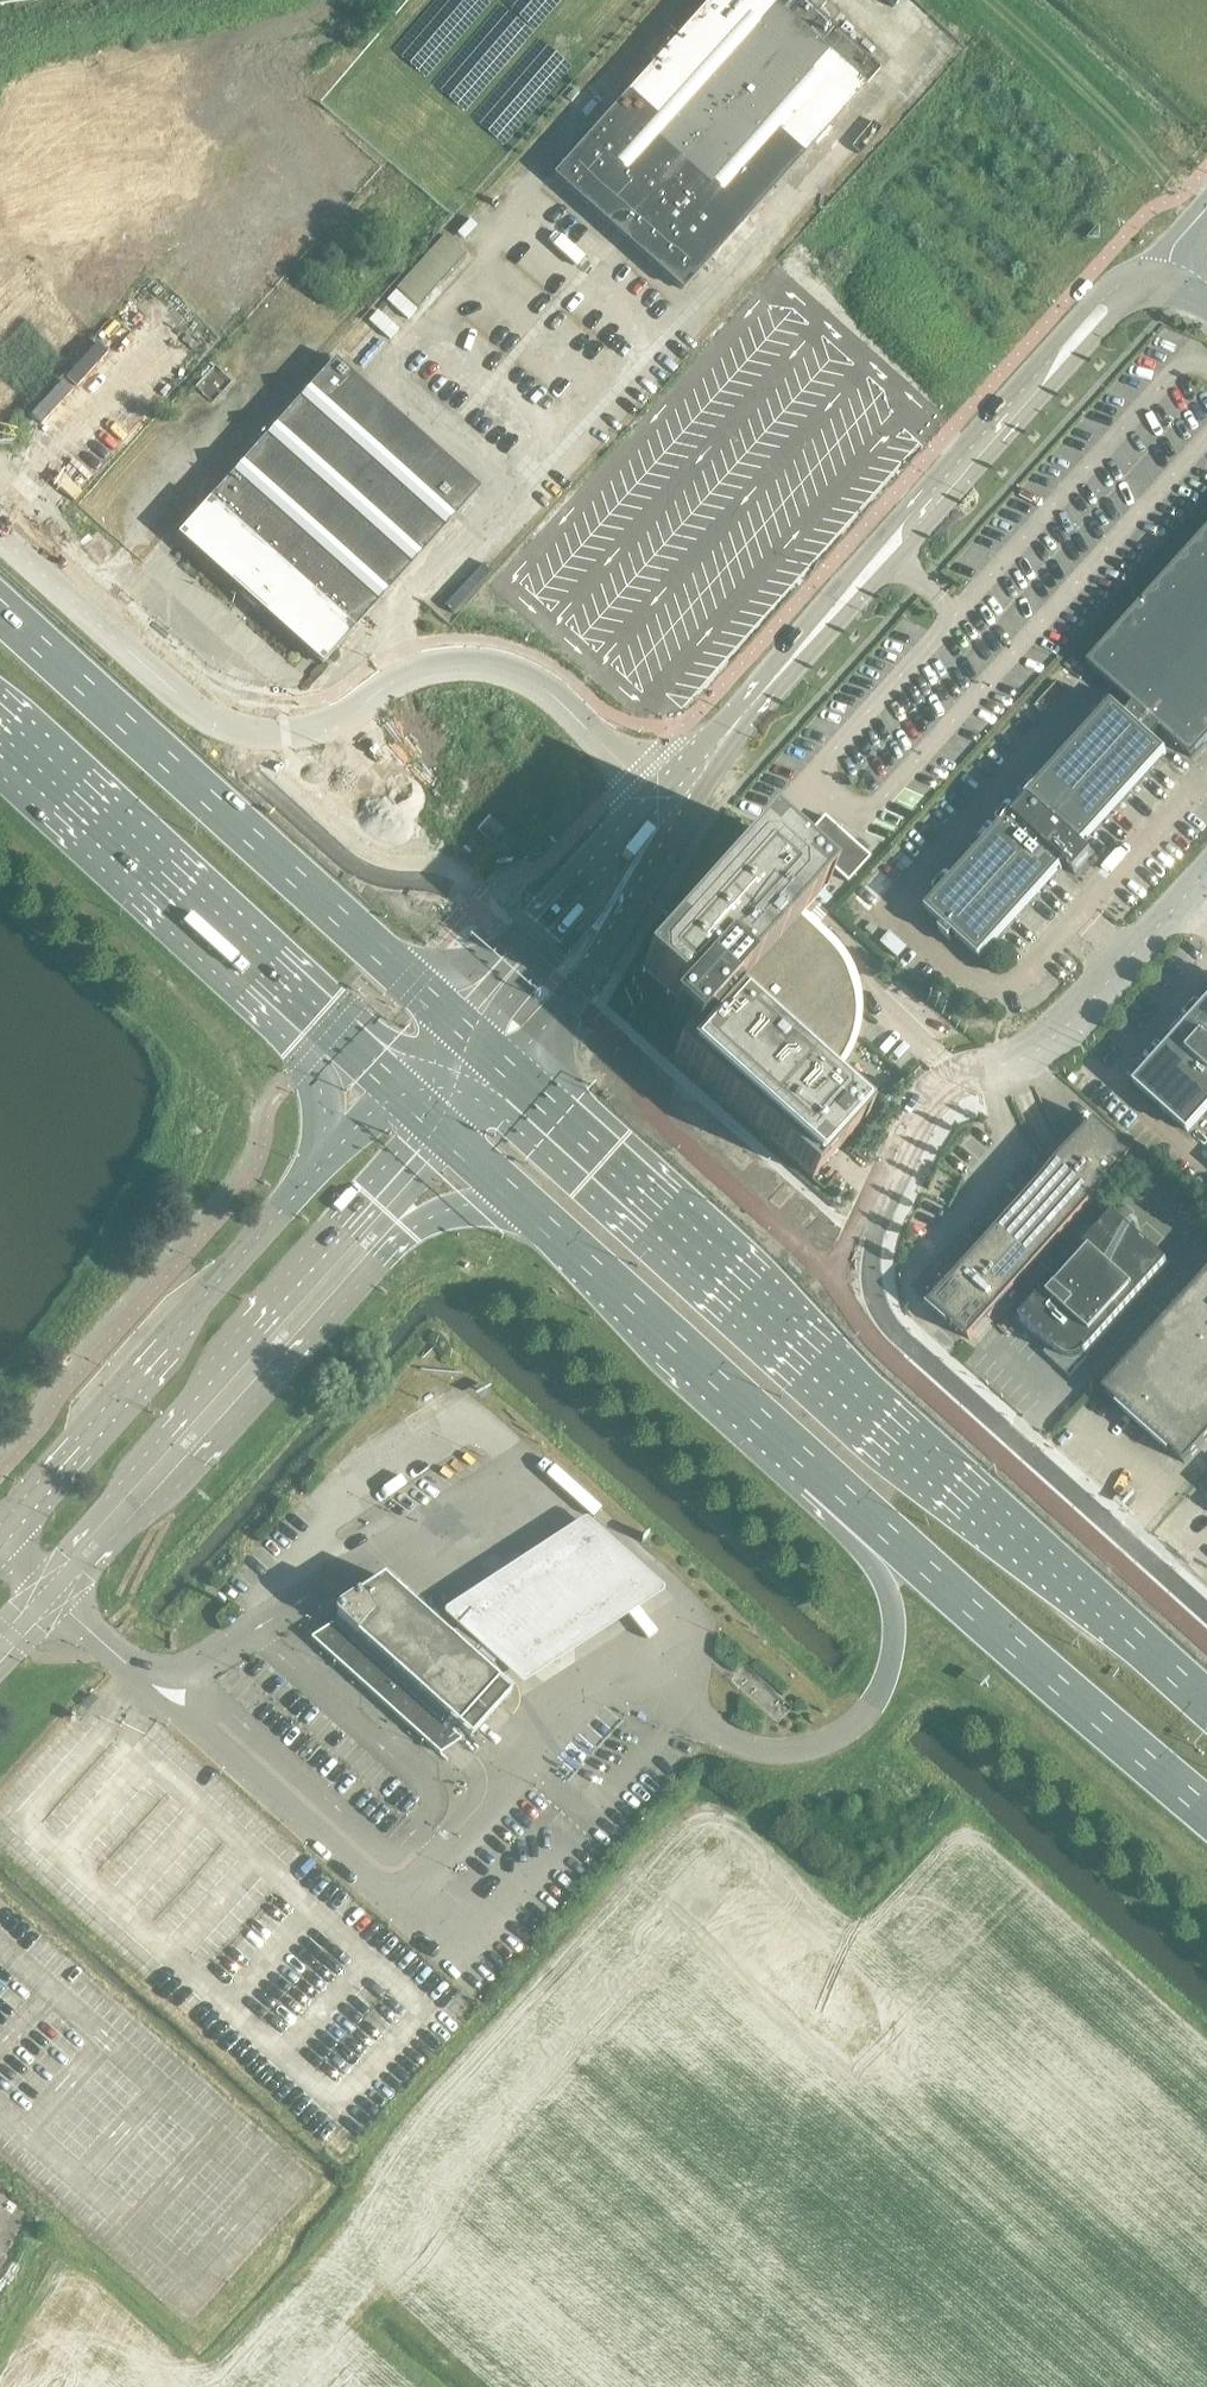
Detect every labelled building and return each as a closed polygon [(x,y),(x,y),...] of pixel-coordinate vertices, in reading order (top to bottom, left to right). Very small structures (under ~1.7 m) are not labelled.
[(610,225),(682,290),(880,69),(846,38),(854,30),(843,21),(836,29),(817,12),(826,3),(823,0),(691,0),(659,36),(670,46),(555,176),(610,225)] [(407,319),(415,310),(398,293),(389,302),(407,319)] [(392,336),(400,326),(381,310),(373,319),(392,336)] [(179,536),(322,664),(479,489),(336,361),(179,536)] [(1206,740),(1206,530),(1086,664),(1134,706),(1125,716),(1112,704),(1096,722),(1080,739),(1065,756),(1049,773),(1034,790),(1018,807),(1003,825),(987,842),(972,859),(956,876),(941,893),(925,911),(943,927),(939,932),(949,941),(953,937),(979,960),(995,942),(1010,925),(1026,908),(1041,891),(1057,873),(1065,864),(1076,874),(1083,866),(1092,856),(1081,846),(1088,839),(1103,822),(1119,805),(1134,788),(1150,771),(1166,752),(1152,739),(1161,729),(1191,757),(1206,740)] [(847,882),(869,857),(824,816),(802,841),(847,882)] [(489,817),(476,830),(492,844),(504,830),(489,817)] [(680,1007),(669,1020),(688,1037),(673,1054),(812,1178),(868,1116),(825,1078),(838,1064),(844,1053),(850,1040),(852,1030),(854,1022),(854,1013),(854,1006),(852,995),(851,988),(848,979),(851,979),(851,978),(828,979),(827,976),(826,973),(828,973),(829,972),(831,971),(832,969),(832,968),(833,966),(833,964),(833,962),(833,961),(832,959),(831,958),(830,957),(829,956),(827,955),(826,955),(824,955),(822,955),(820,949),(821,949),(817,940),(815,937),(813,934),(811,931),(809,928),(806,925),(803,922),(800,918),(817,899),(818,897),(815,894),(821,888),(825,890),(827,887),(765,831),(763,833),(640,971),(680,1007)] [(473,841),(467,847),(471,850),(477,844),(473,841)] [(1195,1015),(1180,1032),(1164,1049),(1149,1066),(1133,1084),(1187,1134),(1203,1116),(1206,1112),(1206,1002),(1195,1015)] [(1048,1251),(1133,1156),(1094,1121),(950,1282),(954,1286),(940,1301),(952,1312),(946,1319),(969,1340),(1039,1261),(1057,1278),(1066,1267),(1048,1251)] [(1020,1319),(1059,1355),(1064,1358),(1069,1360),(1075,1360),(1080,1358),(1085,1355),(1167,1263),(1113,1214),(1066,1267),(1057,1278),(1020,1319)] [(1103,1390),(1184,1463),(1206,1438),(1206,1275),(1103,1390)] [(594,1519),(438,1620),(522,1695),(678,1594),(594,1519)] [(335,1617),(337,1618),(341,1622),(320,1646),(440,1753),(461,1730),(469,1737),(511,1692),(484,1668),(482,1670),(465,1644),(461,1646),(451,1633),(448,1635),(382,1577),(336,1607),(333,1610),(334,1615),(335,1617)] [(10,1986),(0,1987),(0,2021),(12,2021),(11,1990),(10,1990),(10,1986)]
